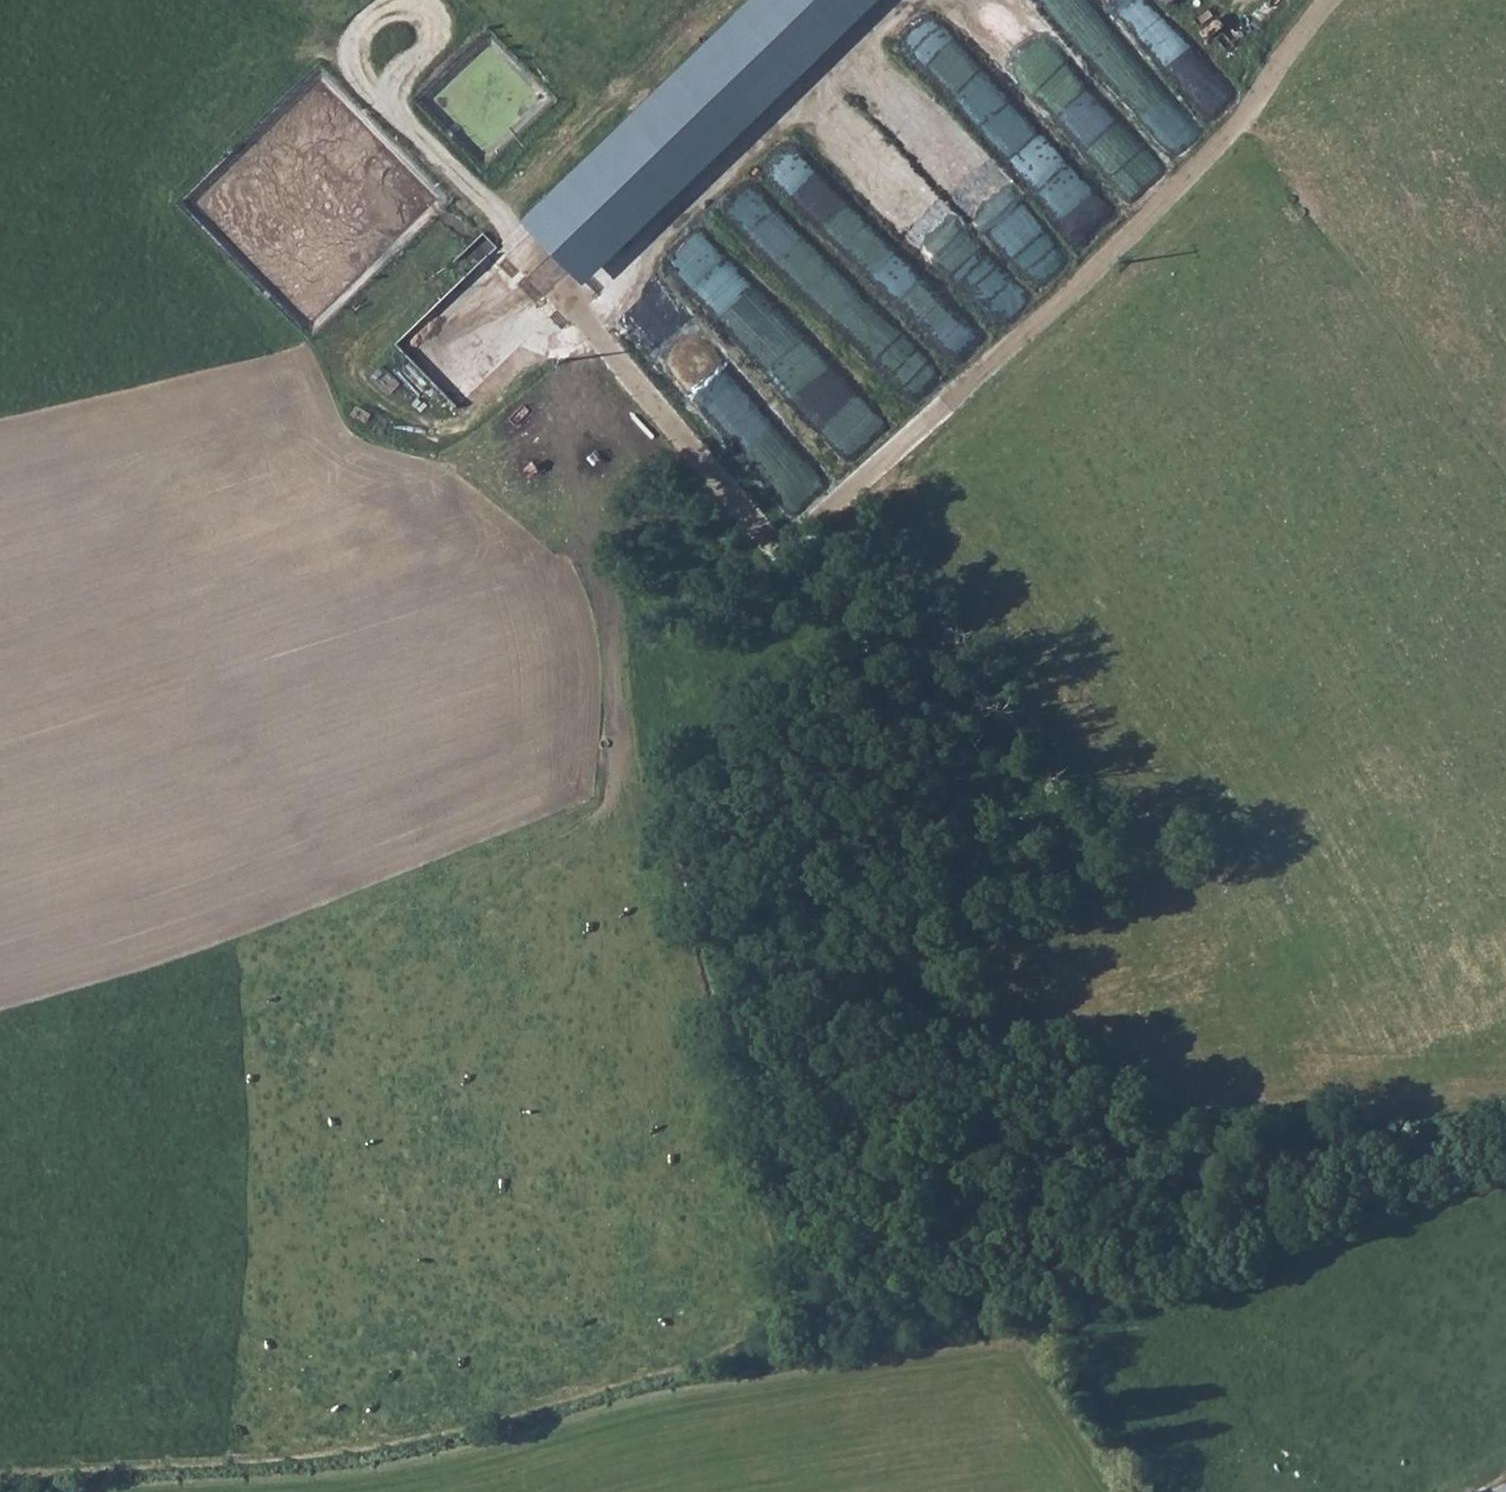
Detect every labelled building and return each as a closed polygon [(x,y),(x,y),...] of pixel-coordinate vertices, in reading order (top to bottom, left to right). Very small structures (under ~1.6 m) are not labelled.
[(522,215),(587,282),(876,0),(743,0),(522,215)] [(1477,1479),(1456,1491),(1485,1491),(1477,1479)]
